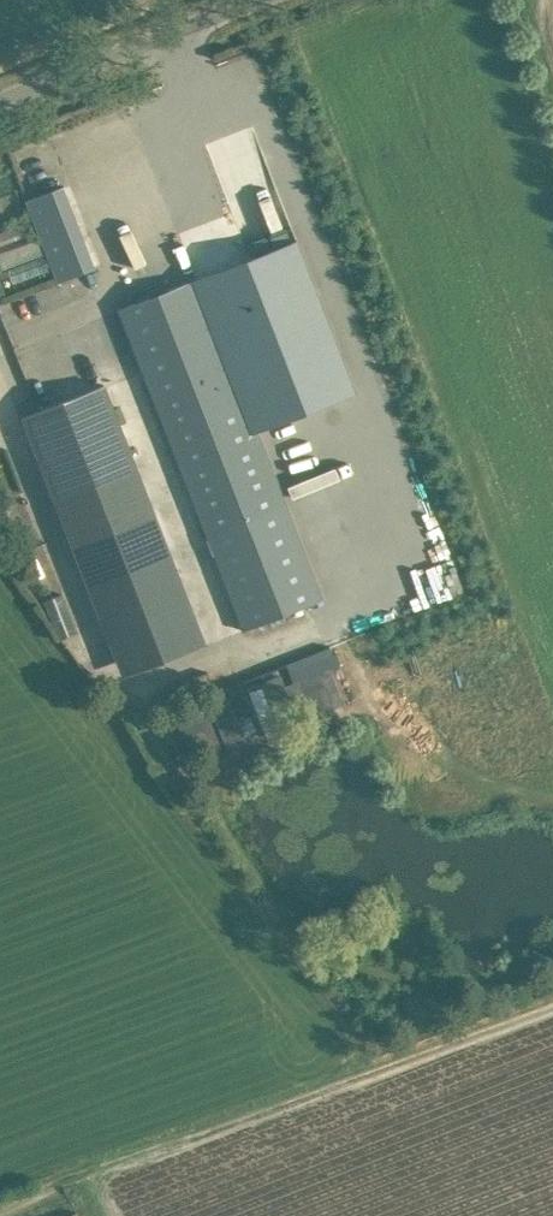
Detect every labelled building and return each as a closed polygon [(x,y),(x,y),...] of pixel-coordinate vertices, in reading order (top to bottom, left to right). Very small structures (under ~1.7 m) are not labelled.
[(97,267),(65,184),(28,199),(60,281),(97,267)] [(30,236),(24,221),(0,230),(0,248),(30,236)] [(297,238),(118,308),(244,629),(325,598),(259,431),(357,393),(297,238)] [(104,383),(23,415),(125,676),(206,644),(104,383)] [(351,505),(342,470),(298,482),(308,517),(351,505)] [(0,500),(0,517),(10,513),(5,499),(0,500)] [(299,661),(310,712),(349,704),(337,653),(299,661)] [(196,744),(203,764),(247,750),(230,697),(170,716),(180,749),(196,744)]
